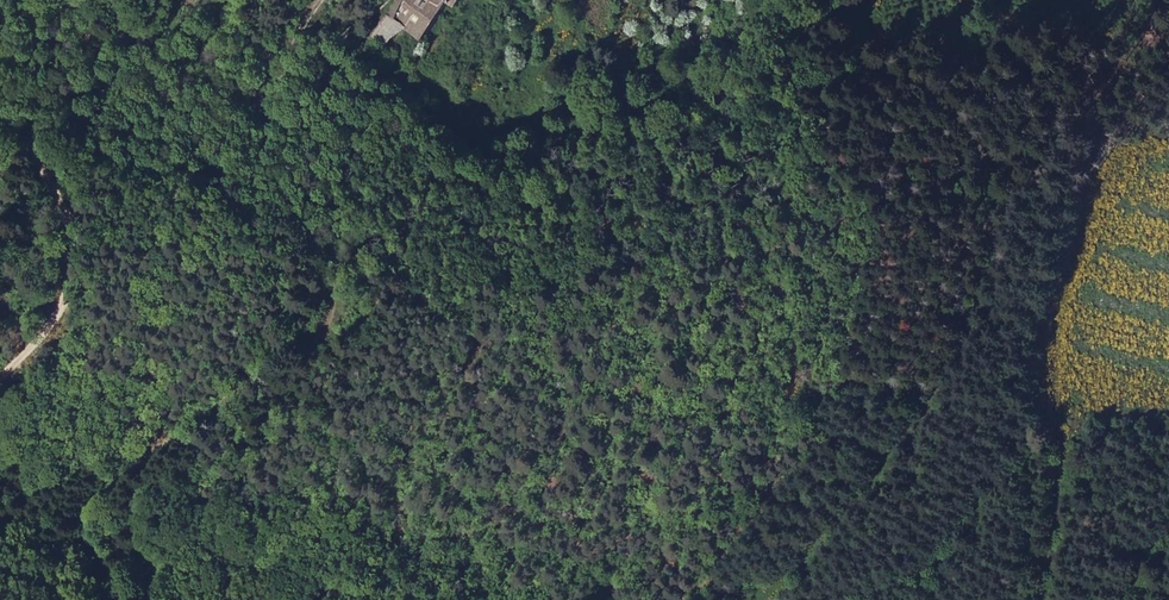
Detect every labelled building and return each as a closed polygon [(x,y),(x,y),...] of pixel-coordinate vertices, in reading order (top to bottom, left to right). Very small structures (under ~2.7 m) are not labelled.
[(373,40),(383,51),(403,35),(420,49),(452,4),(461,10),(465,0),(405,0),(404,2),(402,0),(395,0),(384,24),(373,40)]
